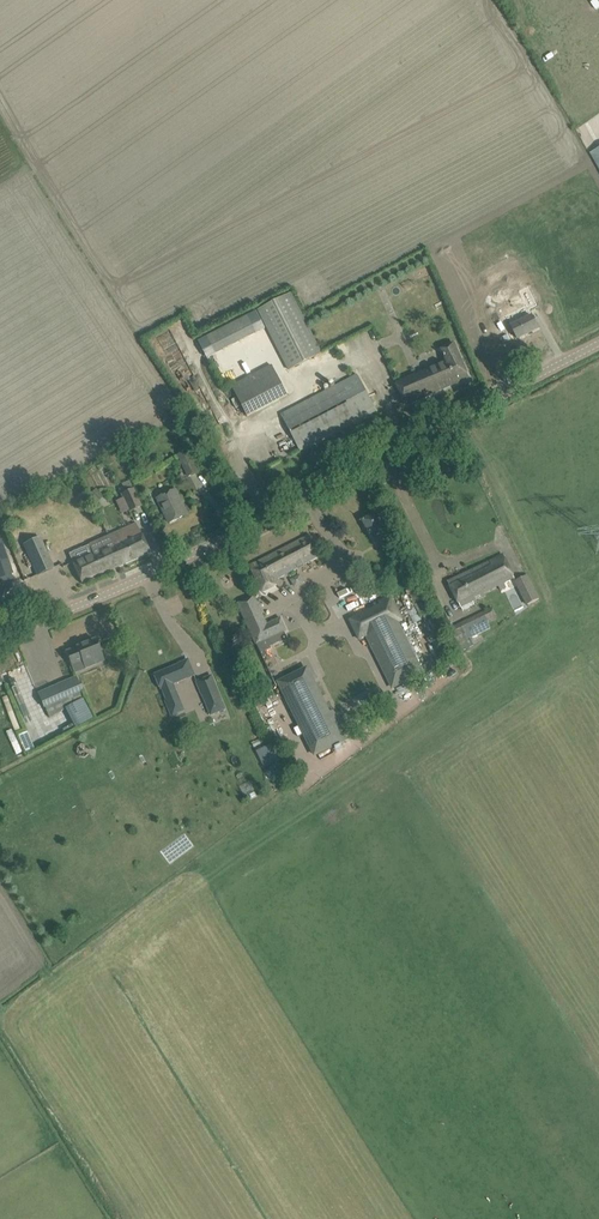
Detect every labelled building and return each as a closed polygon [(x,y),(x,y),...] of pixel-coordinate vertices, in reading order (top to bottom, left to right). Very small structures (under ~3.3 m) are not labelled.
[(598,169),(598,146),(590,149),(598,169)] [(482,275),(485,285),(501,279),(497,270),(482,275)] [(520,293),(528,309),(537,304),(527,286),(521,274),(513,278),(520,293)] [(289,371),(323,353),(292,293),(258,310),(289,371)] [(518,339),(539,328),(532,315),(523,321),(519,313),(514,315),(510,307),(501,311),(506,321),(509,320),(512,328),(518,339)] [(198,341),(207,359),(257,334),(266,329),(256,311),(198,341)] [(397,384),(406,405),(469,378),(455,344),(442,349),(447,362),(397,384)] [(272,365),(232,386),(248,416),(288,396),(272,365)] [(300,451),(376,411),(357,374),(281,413),(300,451)] [(188,450),(178,454),(189,476),(198,472),(188,450)] [(125,492),(122,494),(130,511),(141,506),(129,481),(121,485),(125,492)] [(170,523),(187,515),(176,490),(159,498),(165,512),(170,523)] [(364,521),(376,543),(388,536),(377,514),(364,521)] [(149,552),(144,541),(136,524),(108,536),(121,565),(149,552)] [(320,553),(311,535),(251,566),(263,593),(278,586),(276,581),(320,557),(318,554),(320,553)] [(121,565),(108,536),(90,545),(93,552),(72,561),(82,583),(121,565)] [(28,551),(35,569),(38,575),(53,568),(43,544),(41,545),(38,539),(25,544),(28,551)] [(0,541),(0,577),(12,573),(1,541),(0,541)] [(515,579),(508,566),(503,555),(448,582),(460,608),(484,596),(484,595),(515,579)] [(527,606),(541,599),(528,575),(514,582),(527,606)] [(355,577),(322,598),(337,621),(370,600),(355,577)] [(23,581),(3,589),(13,613),(34,605),(23,581)] [(414,590),(402,595),(413,624),(425,620),(414,590)] [(254,596),(238,603),(242,614),(256,645),(259,650),(261,655),(262,654),(271,650),(270,647),(267,641),(285,633),(287,632),(286,629),(281,618),(267,624),(254,596)] [(350,621),(360,640),(367,636),(393,688),(423,673),(397,621),(402,619),(392,596),(379,602),(381,605),(350,621)] [(451,628),(463,652),(474,646),(471,640),(492,629),(488,622),(498,617),(493,608),(451,628)] [(101,654),(96,640),(66,652),(72,667),(82,663),(85,669),(104,662),(101,654)] [(155,675),(157,680),(161,689),(163,689),(167,700),(166,701),(172,717),(173,716),(172,715),(184,710),(173,684),(195,675),(189,660),(179,664),(179,665),(155,675)] [(330,713),(307,669),(279,683),(315,755),(347,739),(333,711),(330,713)] [(76,677),(38,693),(44,708),(45,708),(81,692),(82,691),(76,677)] [(225,709),(217,688),(202,693),(211,715),(225,709)] [(86,697),(67,707),(78,727),(96,718),(86,697)] [(27,753),(37,749),(30,730),(21,734),(27,753)] [(265,766),(284,760),(278,743),(260,749),(265,766)]
